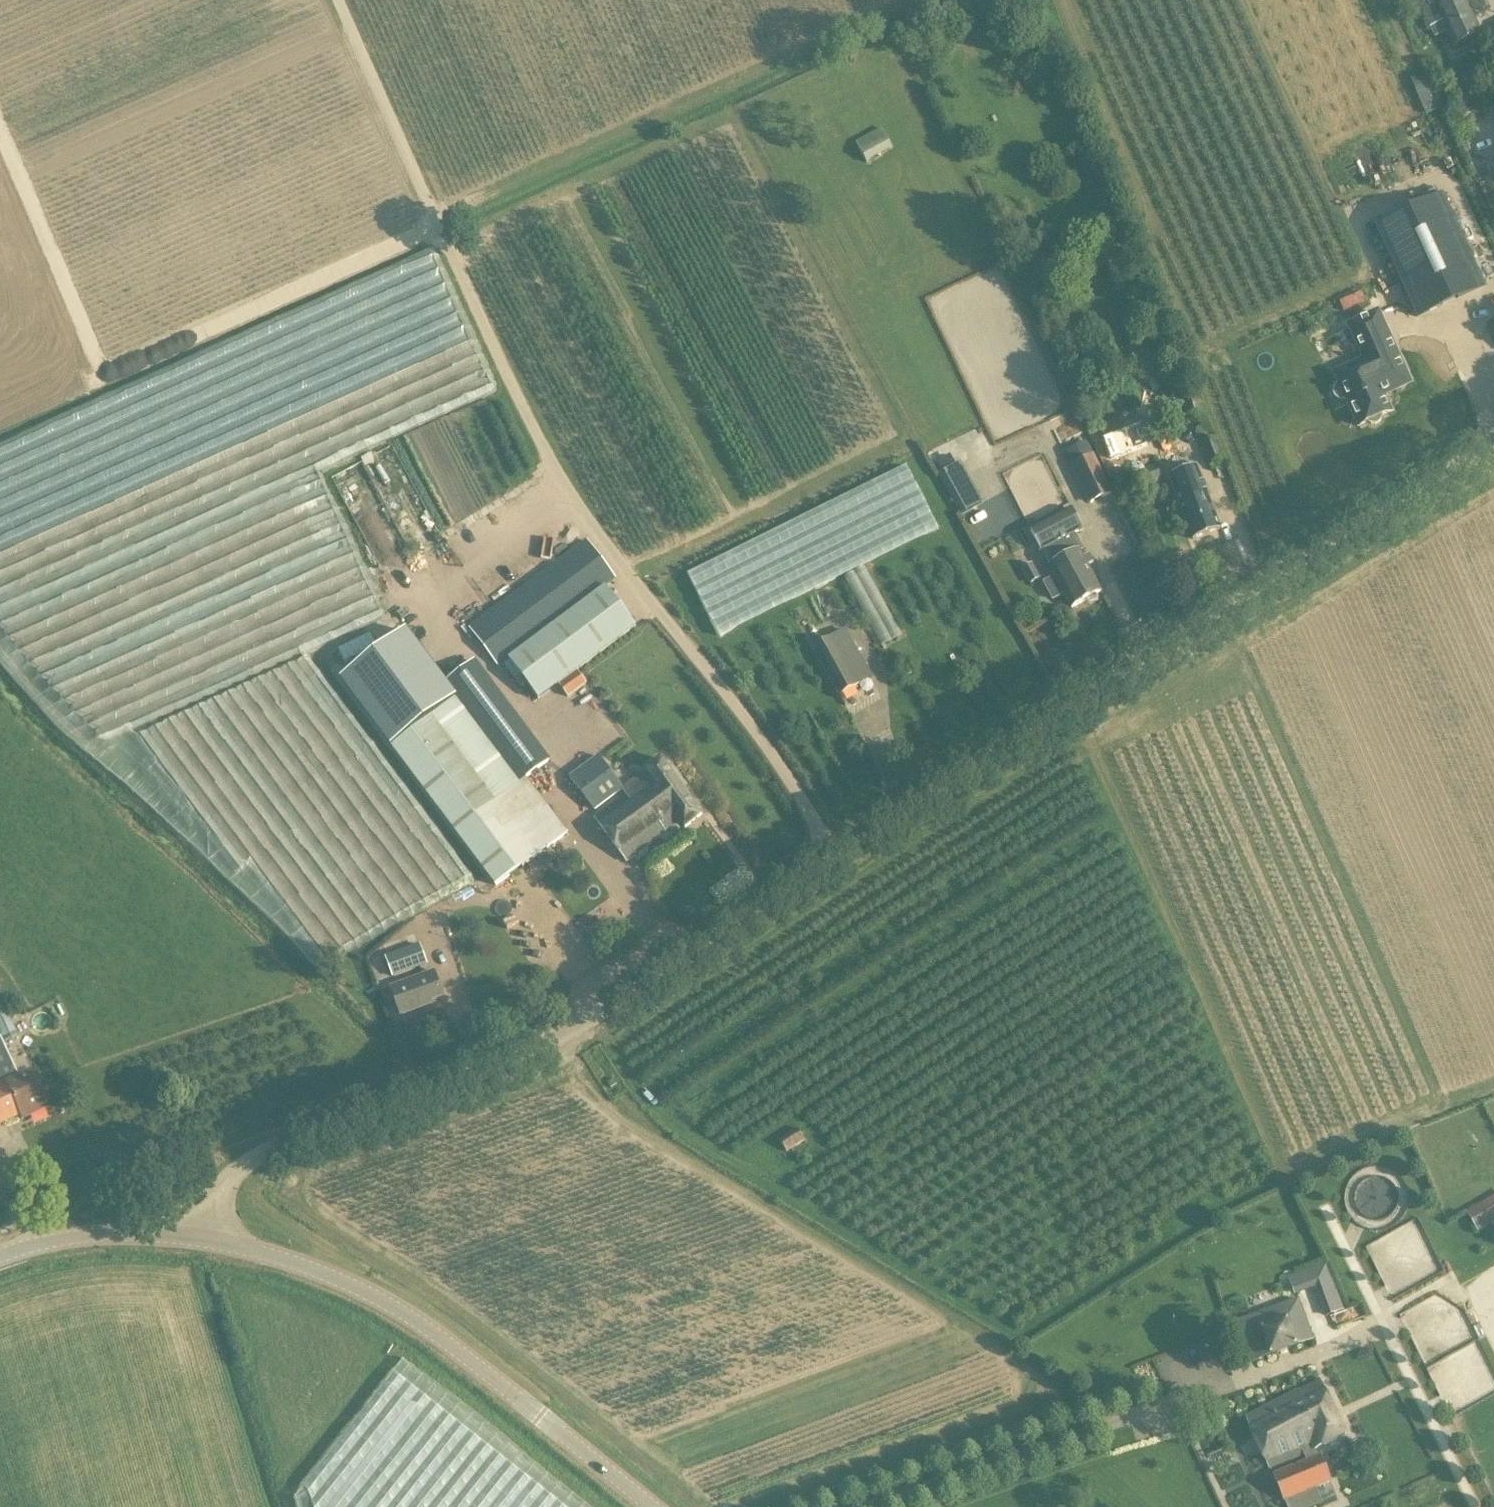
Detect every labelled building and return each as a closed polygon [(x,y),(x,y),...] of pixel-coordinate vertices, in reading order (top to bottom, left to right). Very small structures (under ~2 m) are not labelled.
[(1480,36),(1464,0),(1422,0),(1419,2),(1431,27),(1443,22),(1455,47),(1480,36)] [(854,139),(864,163),(893,150),(883,127),(854,139)] [(1444,196),(1378,226),(1420,320),(1487,289),(1444,196)] [(1335,392),(1335,393),(1335,394),(1335,395),(1336,396),(1336,397),(1337,397),(1337,398),(1338,398),(1338,399),(1339,399),(1340,400),(1341,400),(1342,400),(1343,400),(1344,400),(1347,398),(1360,426),(1369,422),(1370,422),(1370,423),(1371,423),(1371,424),(1372,424),(1373,424),(1374,425),(1375,425),(1376,425),(1377,425),(1378,425),(1379,424),(1380,424),(1380,423),(1381,423),(1381,422),(1382,421),(1382,420),(1383,420),(1383,419),(1383,418),(1383,417),(1383,416),(1382,416),(1391,412),(1383,395),(1410,383),(1378,313),(1351,326),(1370,367),(1339,381),(1341,385),(1338,387),(1337,387),(1337,388),(1336,388),(1336,389),(1336,390),(1335,391),(1335,392)] [(1141,425),(1102,440),(1110,460),(1149,445),(1141,425)] [(1201,444),(1210,468),(1224,462),(1214,437),(1201,444)] [(1093,456),(1071,466),(1090,505),(1111,494),(1093,456)] [(983,504),(960,462),(937,476),(959,517),(963,515),(969,525),(987,513),(982,504),(983,504)] [(1141,491),(1162,482),(1163,482),(1156,466),(1135,475),(1141,491)] [(1221,531),(1197,469),(1169,480),(1192,542),(1221,531)] [(1049,567),(1079,551),(1081,550),(1074,536),(1083,532),(1071,509),(1048,521),(1030,531),(1049,567)] [(469,628),(499,668),(509,660),(539,700),(559,685),(568,698),(587,684),(578,672),(636,628),(606,589),(616,581),(585,540),(469,628)] [(1083,558),(1079,551),(1049,567),(1054,578),(1045,583),(1054,602),(1064,597),(1071,609),(1101,593),(1087,566),(1094,563),(1089,554),(1083,558)] [(1033,563),(1022,569),(1030,584),(1041,578),(1033,563)] [(883,644),(902,634),(891,613),(872,624),(883,644)] [(407,633),(342,680),(390,747),(492,889),(533,860),(551,846),(567,835),(564,831),(526,780),(550,762),(476,663),(445,686),(407,633)] [(845,633),(813,650),(839,697),(870,680),(845,633)] [(339,645),(343,660),(377,650),(373,635),(339,645)] [(596,811),(624,790),(622,788),(598,756),(569,779),(594,813),(596,811)] [(624,790),(596,811),(598,814),(593,818),(626,864),(682,824),(685,828),(703,816),(664,760),(646,772),(622,788),(624,790)] [(401,1016),(426,1007),(425,1004),(442,998),(433,973),(430,974),(427,966),(419,944),(385,957),(393,978),(419,968),(422,976),(391,988),(401,1016)] [(0,1013),(0,1033),(2,1036),(14,1029),(3,1011),(0,1013)] [(29,1072),(17,1078),(0,1041),(0,1126),(19,1118),(20,1120),(46,1109),(29,1072)] [(1395,1206),(1386,1179),(1356,1189),(1365,1216),(1395,1206)] [(1493,1218),(1493,1194),(1481,1202),(1492,1220),(1493,1218)] [(1420,1219),(1366,1242),(1385,1288),(1439,1266),(1420,1219)] [(1329,1262),(1289,1276),(1295,1293),(1318,1285),(1329,1315),(1346,1309),(1329,1262)] [(1299,1301),(1239,1323),(1239,1324),(1253,1362),(1313,1340),(1299,1301)] [(1247,1418),(1252,1430),(1250,1430),(1269,1470),(1307,1453),(1309,1459),(1273,1474),(1284,1501),(1286,1506),(1311,1506),(1336,1497),(1331,1482),(1320,1455),(1317,1456),(1315,1451),(1347,1435),(1320,1381),(1247,1418)]
